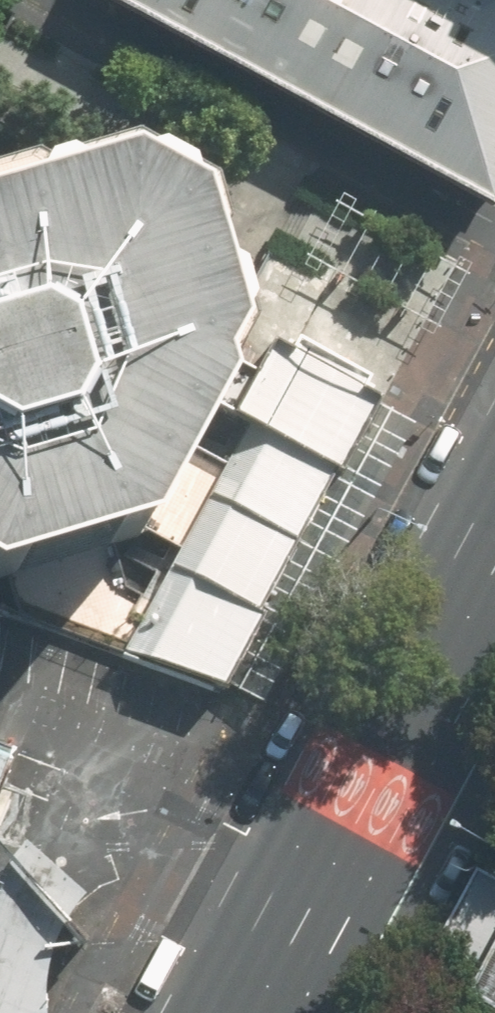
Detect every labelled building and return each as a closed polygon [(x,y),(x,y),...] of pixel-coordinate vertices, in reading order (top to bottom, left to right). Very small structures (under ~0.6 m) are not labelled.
[(494,177),(494,0),(164,0),(494,177)] [(257,355),(208,201),(124,154),(49,177),(0,192),(0,595),(137,560),(153,556),(188,488),(224,419),(257,355)] [(224,419),(330,470),(374,388),(292,341),(257,355),(224,419)] [(188,488),(291,541),(330,470),(224,419),(188,488)] [(137,560),(252,612),(291,541),(188,488),(153,556),(137,560)] [(0,595),(0,605),(213,685),(252,612),(137,560),(0,595)] [(13,751),(0,747),(0,787),(13,751)] [(477,983),(494,992),(494,949),(477,983)]
